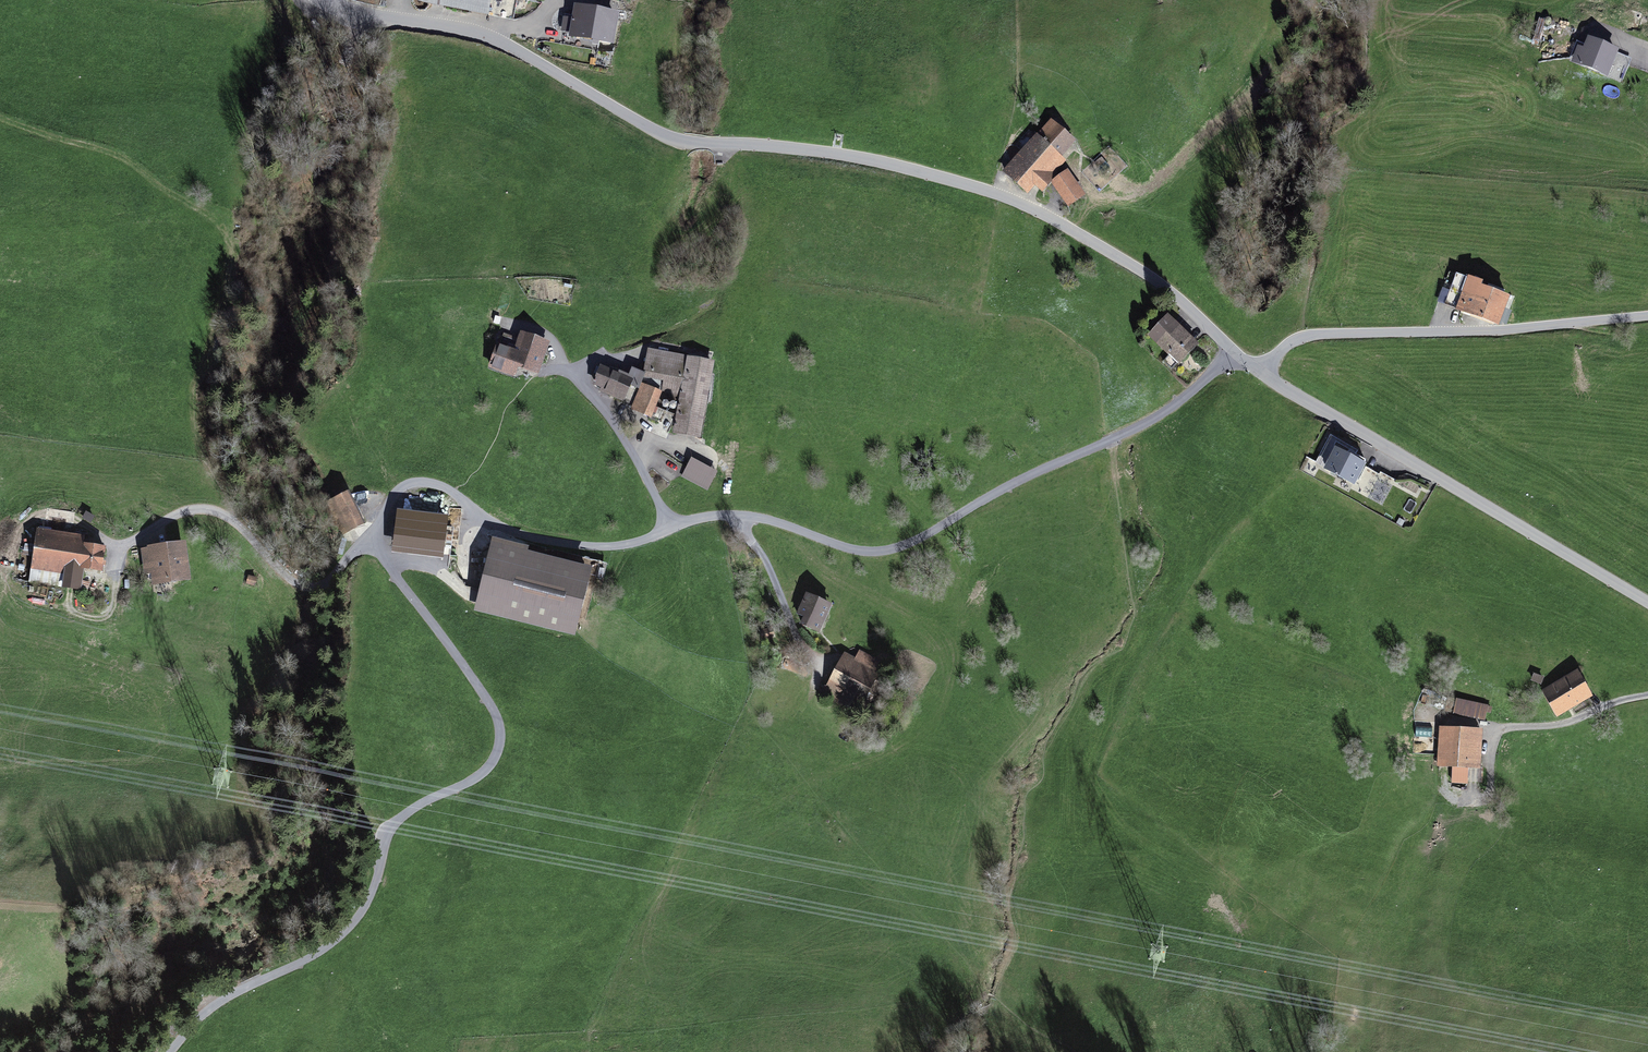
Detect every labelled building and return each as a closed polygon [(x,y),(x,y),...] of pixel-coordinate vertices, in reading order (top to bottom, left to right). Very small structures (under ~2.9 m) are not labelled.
[(418,5),(518,25),(524,0),(419,0),(418,5)] [(572,4),(568,37),(601,42),(600,48),(613,49),(618,10),(572,4)] [(1585,43),(1578,41),(1571,64),(1609,75),(1618,47),(1587,37),(1585,43)] [(1078,144),(1053,122),(1007,174),(1032,196),(1078,144)] [(1069,175),(1056,185),(1072,206),(1085,196),(1069,175)] [(1504,295),(1469,278),(1458,301),(1493,318),(1504,295)] [(1202,350),(1173,321),(1153,341),(1182,370),(1202,350)] [(518,353),(498,346),(488,372),(516,382),(520,370),(539,377),(551,345),(524,336),(518,353)] [(716,364),(649,352),(646,380),(665,384),(663,405),(681,406),(675,435),(704,440),(716,364)] [(634,385),(600,371),(592,392),(626,405),(634,385)] [(662,394),(643,387),(631,411),(650,420),(662,394)] [(1367,462),(1330,442),(1318,466),(1355,486),(1367,462)] [(711,471),(692,462),(684,480),(703,489),(711,471)] [(350,495),(326,505),(339,538),(364,527),(350,495)] [(395,509),(390,552),(428,556),(427,564),(444,565),(450,515),(395,509)] [(50,533),(37,531),(30,576),(62,581),(60,592),(82,595),(85,573),(105,576),(109,550),(86,546),(85,538),(65,535),(67,523),(52,521),(50,533)] [(598,568),(497,542),(478,614),(579,640),(598,568)] [(149,548),(142,554),(145,579),(153,578),(154,590),(194,585),(189,543),(149,548)] [(834,607),(811,598),(801,623),(825,632),(834,607)] [(896,671),(846,646),(823,693),(873,718),(896,671)] [(1579,675),(1547,694),(1560,715),(1591,696),(1579,675)] [(1453,715),(1489,719),(1491,704),(1455,699),(1453,715)] [(1483,731),(1445,729),(1442,765),(1481,768),(1483,731)]
